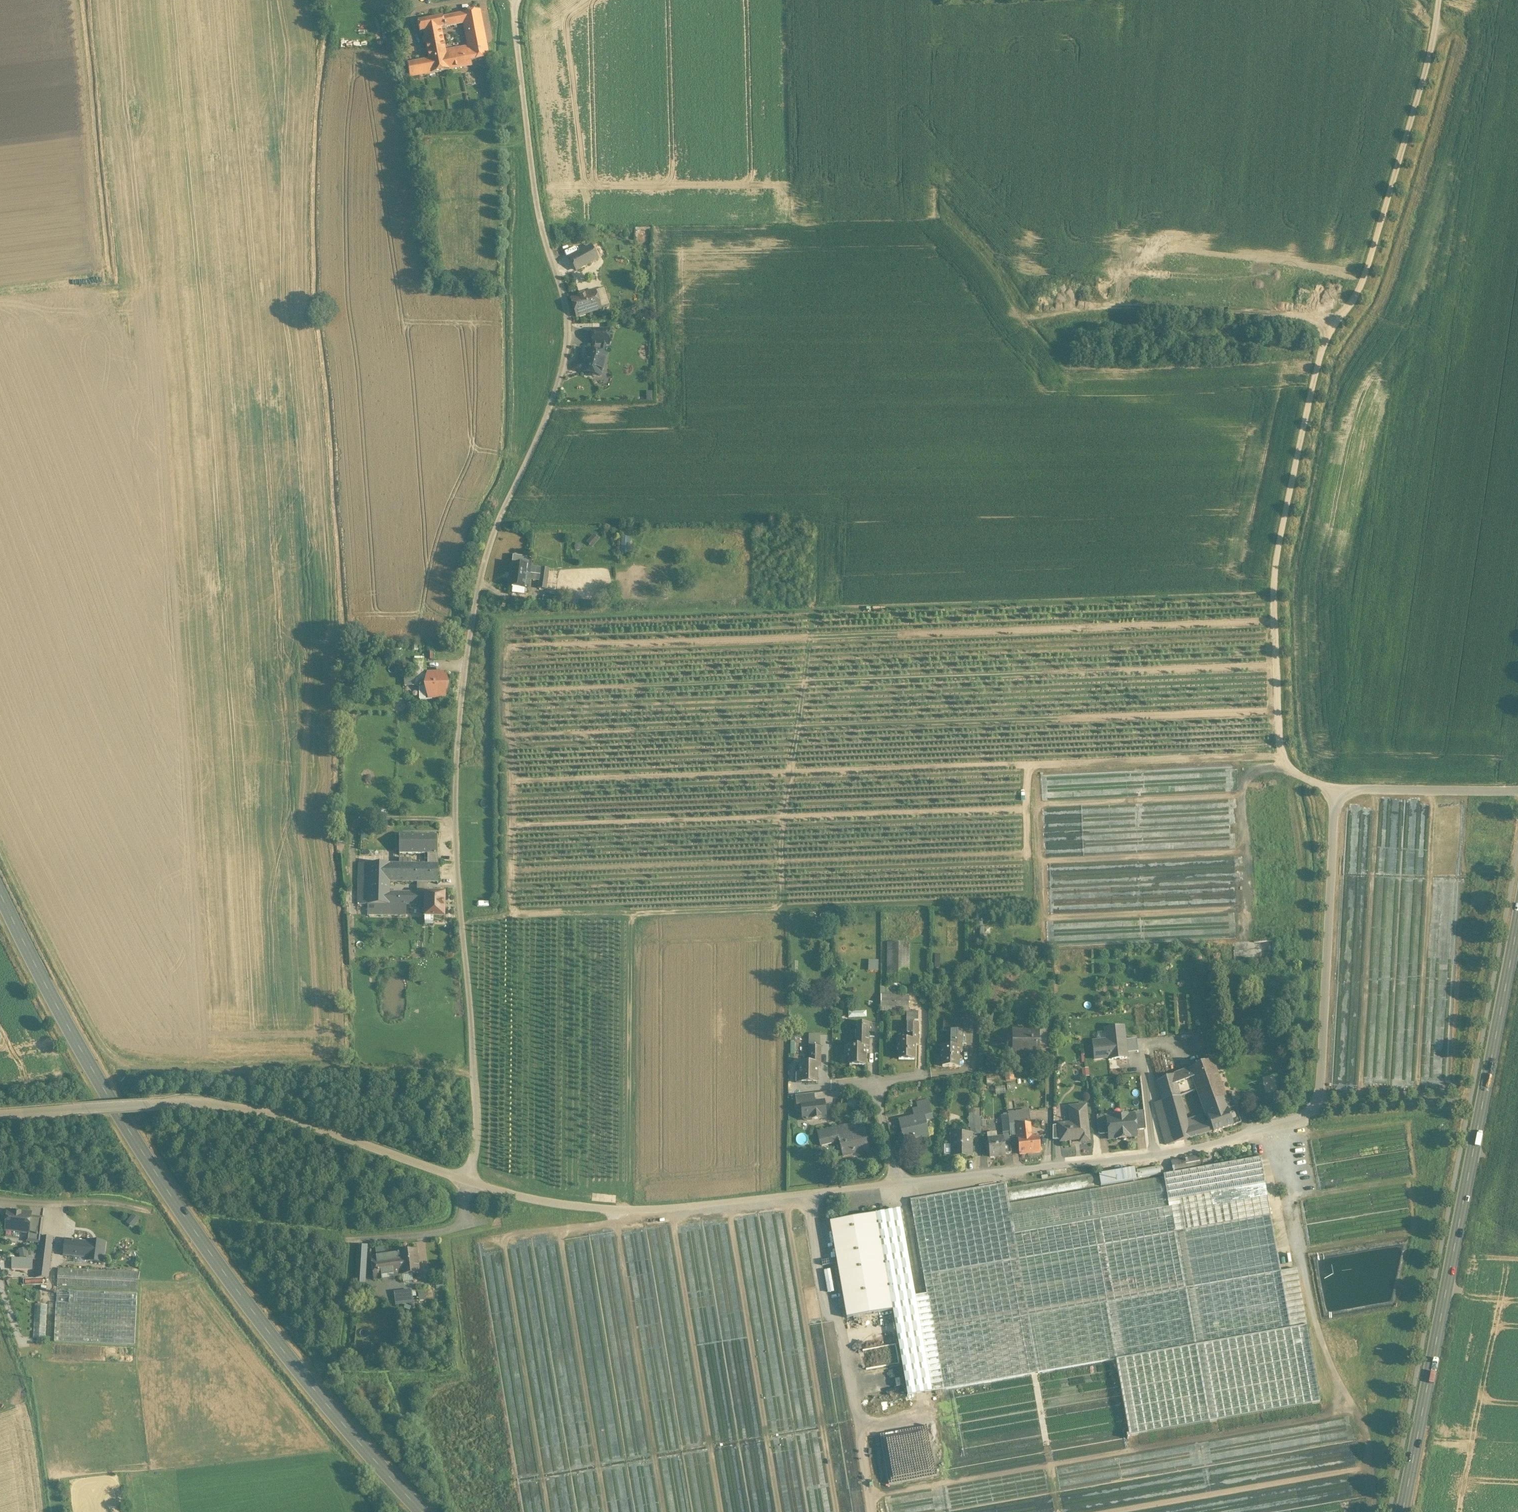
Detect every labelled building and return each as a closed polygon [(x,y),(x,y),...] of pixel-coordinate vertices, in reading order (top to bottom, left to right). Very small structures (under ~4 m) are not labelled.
[(480,11),(418,23),(420,33),(424,32),(429,60),(446,56),(441,29),(445,28),(464,25),(472,67),(473,67),(472,62),(489,59),(480,11)] [(429,60),(407,64),(410,78),(465,68),(464,62),(466,61),(465,59),(464,58),(463,53),(446,56),(429,60)] [(414,99),(404,100),(406,108),(415,107),(414,99)] [(591,247),(570,259),(577,271),(598,260),(591,247)] [(595,292),(571,300),(577,317),(601,310),(595,292)] [(609,331),(593,331),(593,345),(609,345),(609,331)] [(606,345),(594,345),(592,352),(588,351),(583,372),(587,374),(589,377),(593,378),(596,376),(600,377),(606,356),(603,355),(606,345)] [(598,538),(594,534),(587,542),(591,546),(598,538)] [(530,558),(513,556),(512,565),(509,587),(526,589),(527,580),(528,574),(530,574),(531,567),(529,567),(530,558)] [(541,569),(531,567),(530,574),(528,574),(527,580),(539,582),(541,569)] [(549,570),(541,569),(539,582),(538,589),(546,590),(549,570)] [(612,569),(597,570),(597,578),(612,577),(612,569)] [(555,598),(544,597),(543,604),(554,606),(555,598)] [(426,661),(414,661),(415,687),(426,687),(429,675),(426,675),(426,661)] [(444,675),(436,677),(435,675),(429,675),(426,687),(420,687),(420,688),(420,701),(433,701),(433,699),(445,698),(448,686),(444,675)] [(437,836),(400,836),(400,854),(429,854),(438,854),(437,836)] [(438,854),(429,854),(429,865),(438,865),(438,854)] [(369,864),(359,864),(358,905),(368,905),(369,864)] [(390,864),(369,864),(368,905),(389,906),(390,893),(390,883),(390,864)] [(429,865),(390,864),(390,883),(438,883),(438,865),(429,865)] [(425,893),(390,893),(389,906),(406,906),(407,906),(421,906),(421,913),(424,913),(425,893)] [(446,894),(425,893),(424,913),(424,918),(445,919),(446,894)] [(389,906),(368,905),(368,915),(406,916),(406,906),(389,906)] [(1273,959),(1272,942),(1235,943),(1236,960),(1273,959)] [(909,944),(887,943),(887,995),(899,996),(899,984),(909,984),(909,944)] [(869,971),(879,971),(879,960),(870,960),(869,971)] [(887,995),(881,995),(881,1011),(907,1012),(909,1012),(909,996),(899,996),(887,995)] [(909,1012),(907,1012),(907,1024),(908,1024),(918,1024),(918,1012),(909,1012)] [(963,1020),(943,1020),(943,1031),(951,1031),(951,1030),(962,1031),(963,1020)] [(869,1024),(858,1024),(858,1046),(865,1046),(865,1052),(868,1052),(869,1038),(869,1024)] [(1105,1039),(1093,1040),(1094,1061),(1108,1060),(1108,1062),(1128,1060),(1127,1053),(1126,1040),(1125,1028),(1104,1030),(1105,1039)] [(918,1030),(908,1029),(907,1040),(915,1040),(915,1041),(918,1041),(918,1030)] [(951,1031),(951,1046),(941,1046),(941,1057),(943,1058),(942,1067),(959,1068),(959,1048),(962,1048),(962,1031),(951,1030),(951,1031)] [(1047,1030),(1038,1030),(1039,1032),(1039,1033),(1039,1046),(1047,1046),(1047,1030)] [(1039,1032),(1012,1032),(1012,1054),(1025,1054),(1025,1053),(1038,1054),(1038,1055),(1039,1055),(1039,1046),(1039,1033),(1039,1032)] [(810,1035),(810,1062),(818,1063),(820,1063),(820,1035),(810,1035)] [(1137,1039),(1126,1040),(1127,1053),(1138,1052),(1137,1039)] [(907,1040),(897,1040),(897,1050),(899,1050),(899,1060),(914,1060),(915,1041),(915,1040),(907,1040)] [(858,1046),(848,1046),(848,1056),(850,1056),(850,1066),(865,1066),(865,1052),(865,1046),(858,1046)] [(1223,1095),(1211,1061),(1189,1069),(1197,1090),(1207,1117),(1208,1116),(1228,1109),(1223,1095)] [(817,1063),(800,1063),(800,1074),(801,1074),(801,1083),(817,1083),(817,1063)] [(1189,1069),(1174,1074),(1180,1096),(1197,1090),(1189,1069)] [(1180,1096),(1174,1074),(1156,1081),(1169,1124),(1174,1142),(1192,1137),(1187,1121),(1180,1096)] [(1228,1109),(1208,1116),(1209,1121),(1213,1131),(1213,1132),(1241,1122),(1235,1106),(1235,1107),(1230,1092),(1223,1095),(1228,1109)] [(814,1094),(796,1096),(797,1109),(802,1108),(801,1104),(815,1103),(814,1094)] [(1024,1097),(1014,1098),(1015,1109),(1025,1108),(1024,1097)] [(929,1100),(916,1103),(918,1108),(917,1109),(920,1119),(925,1117),(926,1121),(933,1119),(929,1100)] [(815,1103),(801,1104),(802,1108),(803,1117),(802,1118),(806,1121),(811,1121),(812,1120),(821,1119),(821,1118),(826,1117),(824,1102),(815,1103)] [(1086,1105),(1069,1107),(1071,1124),(1059,1125),(1060,1139),(1061,1141),(1074,1140),(1080,1139),(1081,1142),(1089,1141),(1086,1105)] [(1028,1111),(1008,1113),(1009,1124),(1016,1123),(1029,1122),(1028,1111)] [(1144,1111),(1134,1112),(1134,1115),(1135,1115),(1136,1130),(1146,1129),(1144,1111)] [(1134,1115),(1127,1115),(1127,1114),(1121,1115),(1123,1138),(1130,1137),(1130,1136),(1137,1136),(1136,1130),(1135,1115),(1134,1115)] [(1107,1115),(1097,1116),(1099,1134),(1108,1133),(1107,1118),(1107,1115)] [(1121,1115),(1114,1116),(1114,1117),(1107,1118),(1108,1133),(1109,1139),(1116,1138),(1116,1139),(1123,1138),(1121,1115)] [(1202,1116),(1187,1121),(1192,1137),(1213,1131),(1209,1121),(1204,1123),(1202,1116)] [(920,1119),(899,1124),(904,1142),(914,1140),(913,1137),(928,1134),(928,1136),(929,1136),(926,1121),(925,1117),(920,1119)] [(1039,1136),(1031,1137),(1029,1122),(1016,1123),(1018,1135),(1020,1154),(1040,1152),(1039,1136)] [(1016,1123),(1009,1124),(1011,1136),(1018,1135),(1016,1123)] [(1169,1124),(1161,1126),(1166,1144),(1174,1142),(1169,1124)] [(865,1132),(844,1137),(842,1126),(818,1132),(821,1146),(833,1143),(840,1141),(843,1157),(853,1154),(853,1151),(868,1148),(865,1132)] [(972,1134),(951,1134),(951,1157),(972,1157),(972,1134)] [(1003,1137),(987,1139),(990,1157),(1005,1155),(1005,1154),(1004,1142),(1003,1137)] [(1199,1156),(1171,1161),(1173,1172),(1201,1167),(1199,1156)] [(1281,1272),(1260,1158),(1164,1175),(1164,1176),(1009,1203),(1009,1201),(1095,1186),(1092,1173),(1007,1188),(1006,1183),(910,1200),(927,1295),(943,1390),(1291,1329),(1281,1272)] [(1134,1168),(1099,1174),(1101,1186),(1136,1179),(1134,1168)] [(908,1396),(932,1392),(915,1297),(914,1297),(899,1210),(876,1214),(893,1311),(908,1396)] [(20,1214),(8,1213),(6,1231),(28,1233),(29,1233),(31,1217),(31,1213),(20,1212),(20,1214)] [(893,1311),(876,1214),(830,1222),(848,1319),(893,1311)] [(43,1219),(31,1217),(29,1233),(28,1233),(27,1241),(40,1243),(41,1237),(43,1219)] [(133,1219),(126,1225),(132,1232),(139,1226),(133,1219)] [(54,1238),(41,1237),(40,1243),(38,1260),(38,1261),(51,1262),(54,1238)] [(89,1243),(65,1240),(63,1256),(74,1257),(87,1258),(89,1243)] [(105,1243),(89,1241),(89,1243),(87,1261),(103,1263),(105,1243)] [(366,1246),(358,1247),(356,1284),(364,1284),(366,1246)] [(27,1247),(19,1248),(20,1257),(28,1256),(27,1247)] [(417,1250),(399,1253),(402,1275),(402,1276),(420,1274),(417,1250)] [(398,1254),(372,1258),(375,1279),(402,1275),(399,1253),(398,1254)] [(12,1257),(12,1269),(33,1270),(34,1258),(12,1257)] [(87,1258),(74,1257),(73,1264),(86,1266),(86,1261),(87,1261),(87,1258)] [(51,1262),(38,1261),(36,1278),(36,1279),(48,1278),(49,1278),(51,1262)] [(139,1272),(58,1269),(57,1287),(138,1291),(139,1272)] [(1296,1269),(1281,1272),(1291,1329),(1306,1326),(1296,1269)] [(70,1290),(57,1289),(56,1303),(69,1304),(70,1291),(70,1290)] [(137,1294),(70,1291),(69,1304),(56,1303),(54,1342),(135,1346),(137,1294)] [(412,1291),(402,1292),(403,1303),(413,1301),(412,1291)] [(402,1292),(395,1293),(396,1303),(403,1303),(402,1292)] [(932,1392),(943,1390),(927,1295),(915,1297),(932,1392)] [(47,1305),(35,1304),(33,1339),(45,1339),(47,1305)] [(880,1433),(887,1482),(937,1474),(932,1442),(911,1445),(908,1429),(880,1433)]
